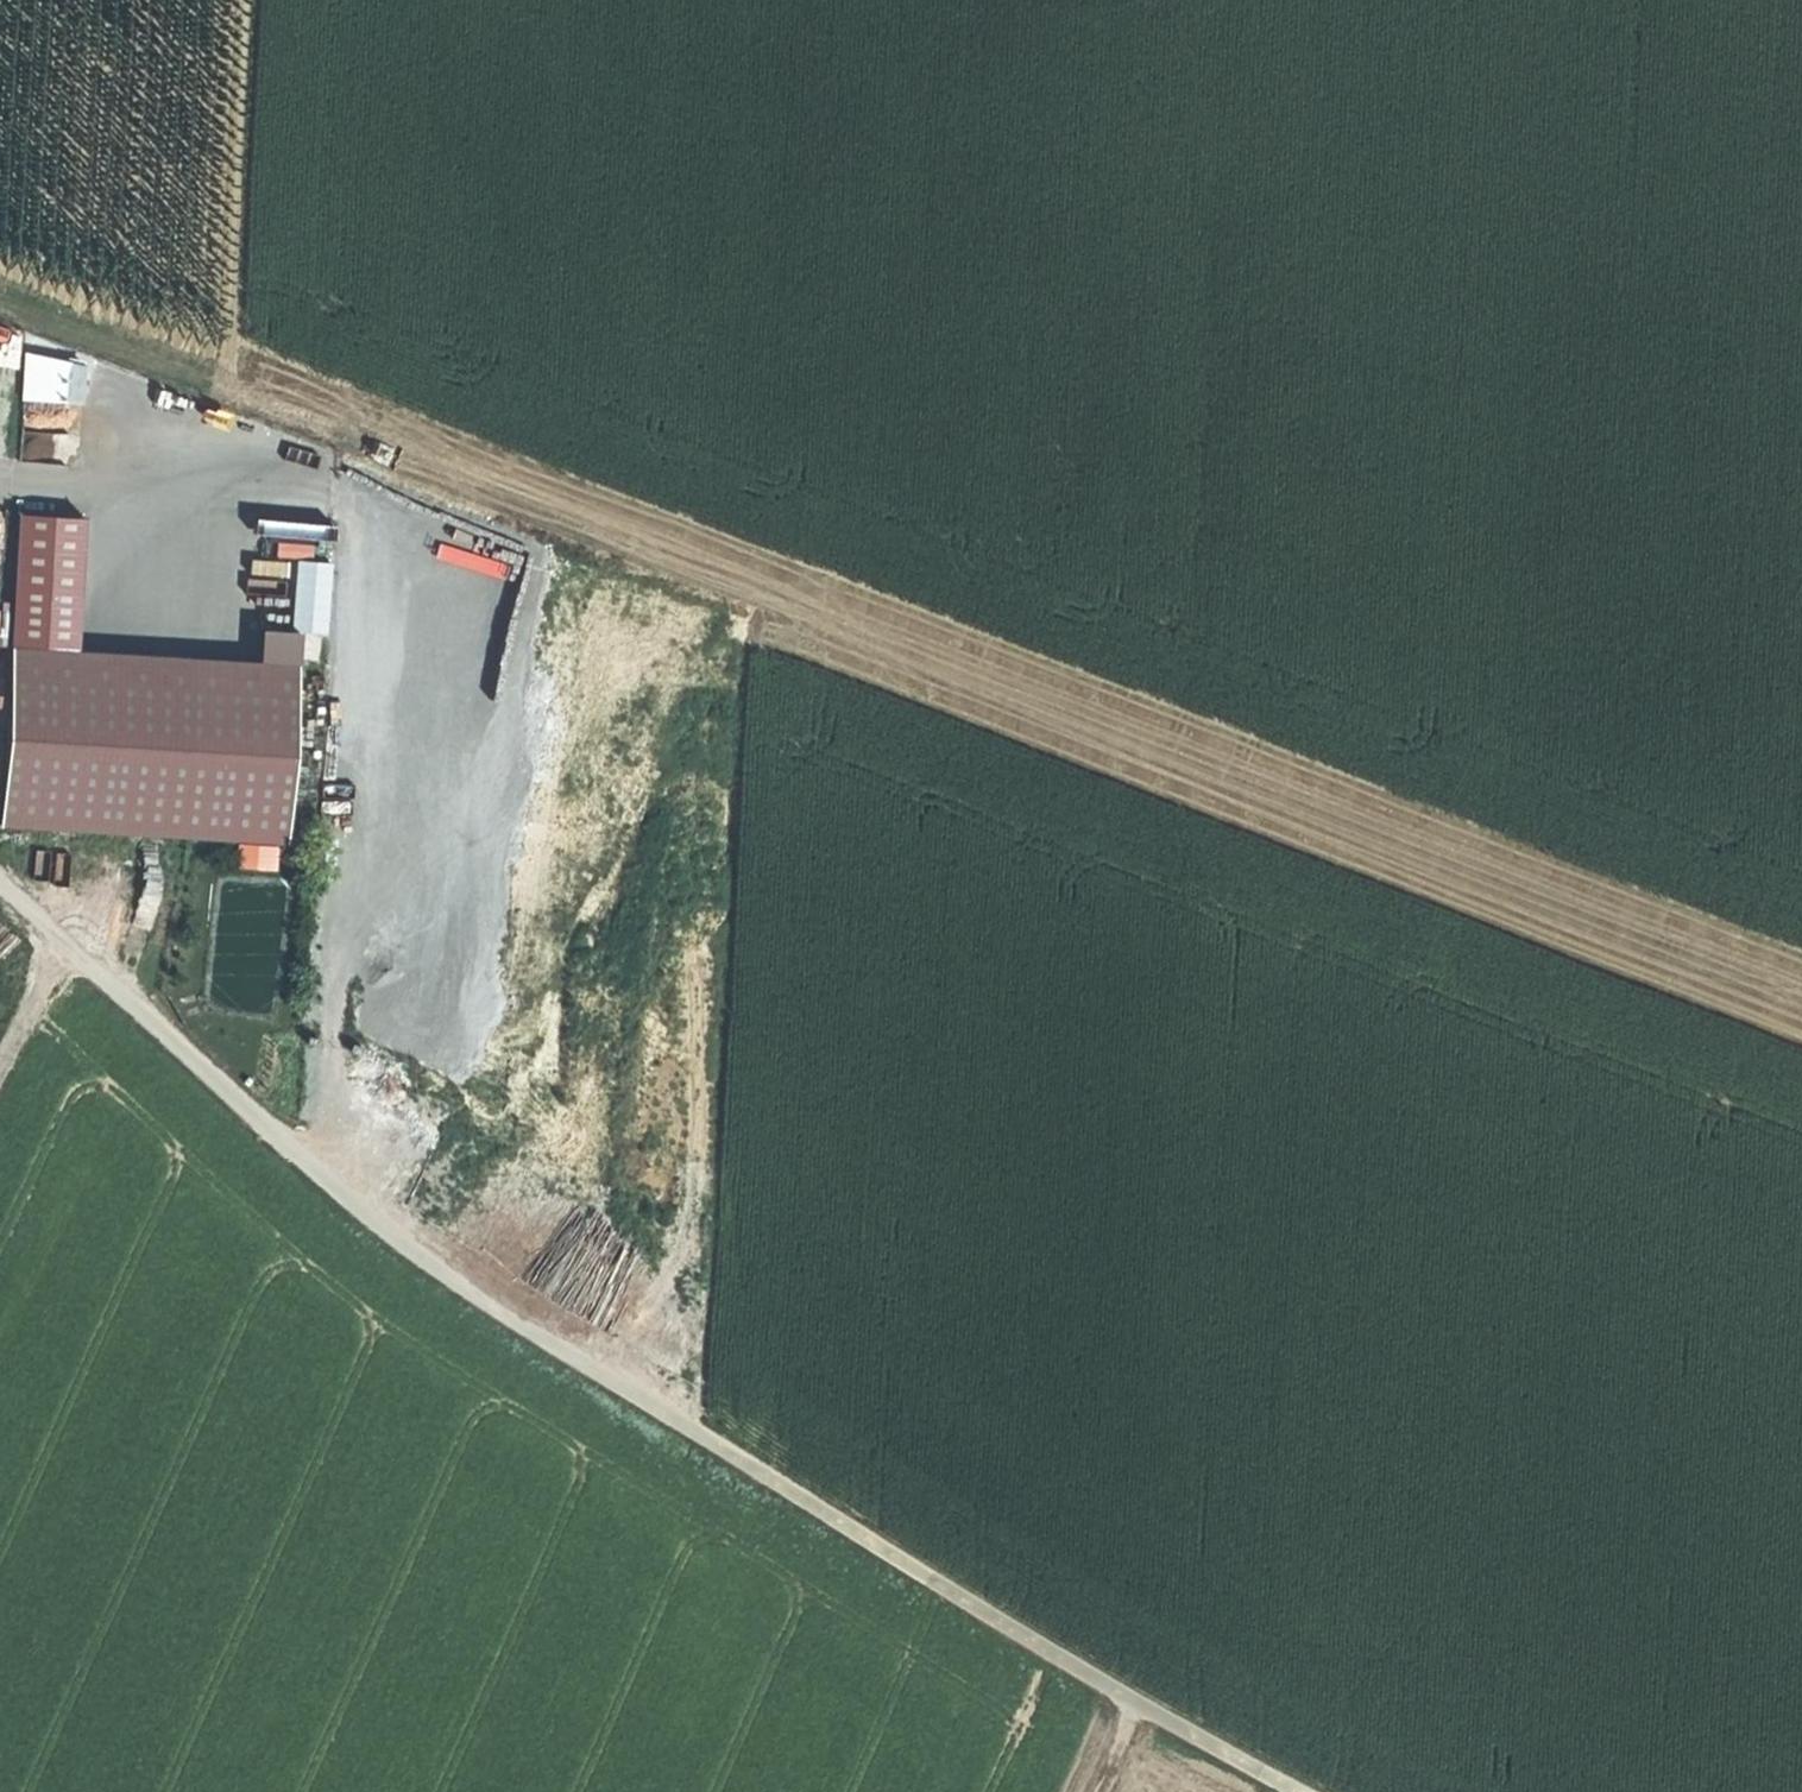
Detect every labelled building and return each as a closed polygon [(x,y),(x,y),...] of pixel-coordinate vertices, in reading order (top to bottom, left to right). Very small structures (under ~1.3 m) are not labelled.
[(20,459),(83,460),(85,354),(22,353),(20,459)] [(21,514),(11,645),(82,649),(89,520),(21,514)] [(1,822),(282,838),(293,661),(82,649),(11,645),(1,822)]
